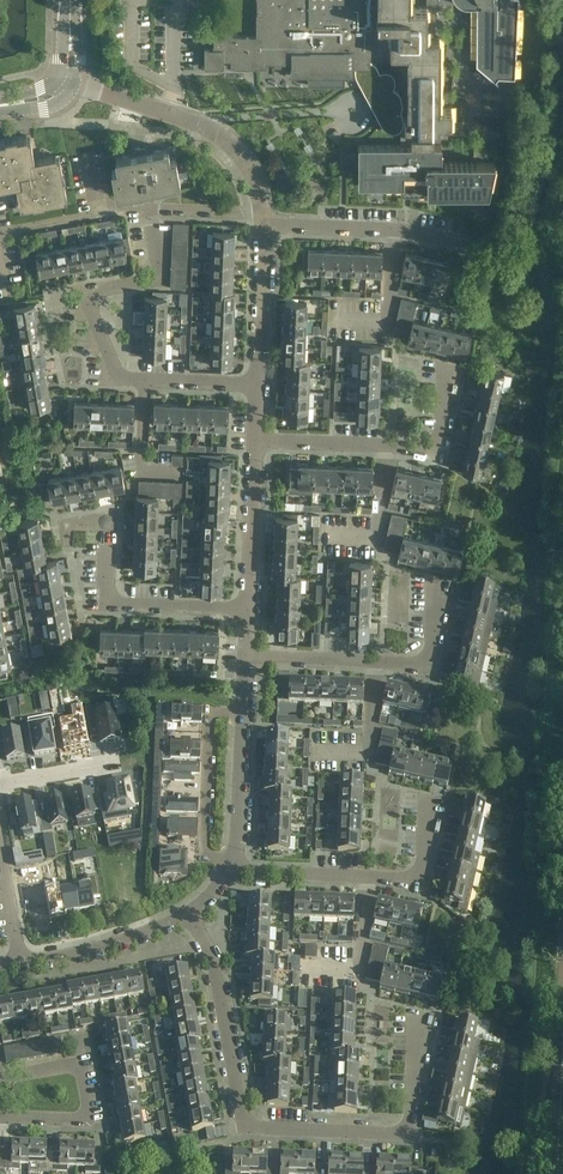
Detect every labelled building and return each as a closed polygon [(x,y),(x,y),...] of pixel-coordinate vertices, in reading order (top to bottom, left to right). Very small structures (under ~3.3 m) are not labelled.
[(257,37),(232,36),(232,31),(213,31),(213,49),(205,49),(205,68),(223,68),(223,60),(231,60),(231,68),(267,68),(267,61),(274,61),(274,68),(284,68),(284,63),(291,63),(291,76),(309,76),(309,85),(344,86),(344,76),(353,76),(353,68),(355,68),(355,70),(355,72),(355,73),(355,75),(356,76),(356,77),(356,78),(357,79),(358,81),(359,83),(361,85),(363,86),(364,87),(366,88),(368,88),(369,91),(369,93),(374,98),(377,99),(379,99),(379,101),(379,104),(379,106),(380,108),(379,111),(378,113),(378,115),(379,117),(379,120),(380,122),(381,124),(381,125),(382,126),(383,127),(384,128),(385,129),(386,130),(387,131),(388,131),(388,132),(389,132),(390,132),(391,132),(392,133),(393,133),(394,133),(395,133),(396,133),(397,132),(398,132),(399,131),(400,130),(400,129),(400,145),(433,145),(433,138),(433,123),(451,123),(451,111),(451,107),(439,107),(439,37),(433,37),(426,37),(427,7),(409,7),(409,0),(257,0),(257,37)] [(433,37),(438,0),(427,0),(427,7),(426,37),(433,37)] [(456,1),(458,3),(459,4),(461,4),(462,5),(463,6),(465,6),(467,6),(468,7),(477,7),(476,64),(498,82),(500,81),(497,79),(498,76),(515,77),(518,0),(455,0),(456,1)] [(28,207),(67,200),(59,156),(31,160),(31,158),(34,158),(30,135),(0,140),(0,187),(11,185),(15,210),(28,207)] [(402,193),(403,193),(488,193),(490,183),(489,183),(493,163),(495,163),(495,162),(440,162),(440,146),(441,146),(441,145),(433,145),(400,145),(358,145),(358,165),(362,165),(362,185),(384,185),(402,185),(402,193)] [(121,196),(175,186),(174,181),(180,180),(176,159),(170,160),(168,149),(145,153),(145,149),(135,149),(134,155),(115,159),(117,169),(111,170),(115,192),(120,191),(121,196)] [(213,232),(212,247),(233,248),(234,242),(235,242),(236,234),(234,234),(234,233),(213,232)] [(109,240),(113,261),(127,258),(123,237),(109,240)] [(188,246),(188,239),(173,238),(172,245),(188,246)] [(83,266),(98,264),(94,243),(85,244),(84,239),(79,240),(80,245),(83,266)] [(98,264),(113,261),(109,240),(94,243),(98,264)] [(80,245),(65,248),(69,269),(83,266),(80,245)] [(172,245),(172,252),(188,253),(188,246),(172,245)] [(212,247),(212,262),(233,263),(233,257),(235,257),(235,249),(233,249),(233,248),(212,247)] [(65,248),(51,251),(54,272),(69,269),(65,248)] [(322,272),(323,251),(308,250),(307,271),(322,272)] [(54,272),(51,251),(36,253),(39,274),(54,272)] [(338,251),(323,251),(322,272),(336,273),(338,251)] [(336,273),(351,273),(352,252),(338,251),(336,273)] [(351,273),(366,274),(367,253),(352,252),(351,273)] [(381,275),(382,253),(367,253),(366,274),(381,275)] [(421,258),(406,254),(401,275),(416,278),(421,258)] [(435,261),(421,258),(416,278),(430,282),(435,261)] [(172,260),(171,267),(187,268),(187,260),(172,260)] [(435,261),(430,282),(445,285),(450,264),(435,261)] [(212,262),(211,277),(232,278),(232,272),(234,272),(234,264),(233,264),(233,263),(212,262)] [(211,277),(210,291),(235,292),(235,291),(231,291),(232,286),(233,286),(234,279),(232,279),(232,278),(211,277)] [(171,281),(171,288),(170,289),(186,289),(186,282),(171,281)] [(210,291),(210,292),(213,292),(213,306),(234,307),(234,300),(236,300),(237,292),(235,292),(210,291)] [(145,312),(166,313),(167,298),(145,297),(145,312)] [(401,299),(400,306),(415,310),(417,302),(401,299)] [(16,307),(14,308),(16,323),(38,319),(35,304),(27,305),(26,300),(15,302),(16,307)] [(284,317),(306,318),(306,303),(285,302),(284,317)] [(213,306),(212,321),(233,322),(234,316),(235,316),(236,308),(234,308),(234,307),(213,306)] [(400,306),(398,313),(413,317),(415,310),(400,306)] [(145,312),(144,327),(166,328),(166,313),(145,312)] [(398,313),(397,320),(412,324),(412,321),(413,317),(398,313)] [(305,333),(306,318),(284,317),(284,332),(305,333)] [(40,334),(38,319),(16,323),(19,337),(40,334)] [(397,320),(395,327),(410,331),(412,324),(397,320)] [(212,321),(212,335),(233,336),(235,336),(235,330),(233,330),(233,322),(212,321)] [(408,338),(408,342),(408,344),(414,346),(414,343),(422,345),(427,325),(412,321),(412,324),(410,331),(408,338)] [(427,325),(422,345),(423,345),(423,348),(428,349),(429,347),(437,349),(442,328),(427,325)] [(144,327),(143,342),(165,342),(166,328),(144,327)] [(395,327),(394,333),(393,334),(408,338),(410,331),(395,327)] [(456,331),(442,328),(437,349),(451,352),(456,331)] [(456,331),(451,352),(452,352),(451,354),(457,356),(458,353),(466,355),(471,334),(456,331)] [(305,347),(305,333),(284,332),(283,346),(305,347)] [(19,337),(22,352),(43,348),(40,334),(19,337)] [(212,335),(211,350),(232,351),(232,350),(234,350),(235,344),(232,344),(233,336),(212,335)] [(143,342),(143,357),(164,358),(165,342),(143,342)] [(283,346),(282,361),(310,363),(310,362),(304,362),(305,347),(283,346)] [(359,347),(358,362),(380,363),(381,363),(382,356),(380,356),(380,348),(359,347)] [(45,362),(43,348),(22,352),(24,365),(21,366),(21,367),(45,362)] [(232,351),(211,350),(210,365),(231,366),(232,351)] [(309,377),(310,363),(282,361),(282,362),(288,362),(287,376),(309,377)] [(21,367),(24,381),(45,377),(43,364),(45,363),(45,362),(21,367)] [(358,362),(358,377),(379,378),(381,378),(381,371),(379,371),(380,363),(358,362)] [(507,374),(494,371),(485,369),(482,383),(469,379),(467,387),(480,390),(482,386),(500,390),(500,391),(503,392),(504,390),(508,390),(511,376),(507,375),(507,374)] [(287,376),(287,391),(308,392),(309,377),(287,376)] [(24,381),(26,395),(48,391),(45,377),(24,381)] [(358,377),(357,392),(379,392),(380,393),(380,386),(379,385),(379,378),(358,377)] [(496,407),(500,391),(500,390),(482,386),(480,390),(481,390),(478,400),(465,396),(463,404),(477,407),(478,403),(496,407)] [(48,391),(26,395),(29,410),(50,407),(48,391)] [(287,391),(286,406),(308,406),(308,392),(287,391)] [(357,392),(357,406),(378,407),(380,407),(380,400),(378,400),(379,392),(357,392)] [(88,425),(89,404),(74,403),(73,425),(88,425)] [(492,424),(496,407),(478,403),(477,407),(475,417),(461,413),(459,420),(473,423),(474,420),(492,424)] [(104,405),(89,404),(88,425),(103,426),(104,405)] [(168,426),(169,405),(154,404),(153,425),(168,426)] [(119,405),(104,405),(103,426),(118,426),(119,405)] [(118,426),(133,427),(134,406),(119,405),(118,426)] [(184,405),(169,405),(168,426),(183,427),(184,405)] [(198,406),(184,405),(183,427),(198,427),(198,406)] [(213,407),(198,406),(198,427),(212,428),(213,407)] [(308,406),(286,406),(285,421),(307,422),(308,406)] [(357,406),(356,422),(377,422),(379,422),(379,415),(378,415),(378,407),(357,406)] [(228,429),(228,407),(213,407),(212,428),(228,429)] [(473,423),(473,424),(471,433),(457,430),(455,438),(469,441),(470,437),(488,441),(492,424),(474,420),(473,423)] [(484,458),(488,441),(470,437),(469,441),(467,450),(453,447),(452,454),(465,457),(466,453),(484,458)] [(449,464),(449,468),(458,470),(480,475),(484,458),(466,453),(465,457),(463,467),(449,464)] [(183,455),(171,454),(171,463),(182,464),(183,455)] [(208,461),(208,475),(229,476),(230,461),(222,461),(222,455),(209,455),(208,461)] [(290,465),(288,492),(313,494),(313,487),(314,466),(307,466),(307,464),(298,464),(298,466),(290,465)] [(328,466),(314,466),(313,487),(327,488),(328,466)] [(327,488),(342,489),(343,467),(328,466),(327,488)] [(105,470),(109,491),(124,488),(121,467),(105,470)] [(342,489),(357,489),(358,468),(343,467),(342,489)] [(357,489),(372,490),(373,468),(358,468),(357,489)] [(407,494),(412,473),(397,469),(392,490),(407,494)] [(95,494),(109,491),(105,470),(91,473),(95,494)] [(81,496),(95,494),(91,473),(77,475),(81,496)] [(426,476),(412,473),(407,494),(421,497),(426,476)] [(66,499),(81,496),(77,475),(62,478),(66,499)] [(208,475),(207,490),(229,491),(229,476),(208,475)] [(426,476),(421,497),(436,500),(441,479),(426,476)] [(66,499),(62,478),(47,481),(49,491),(51,499),(51,502),(66,499)] [(139,481),(138,496),(145,497),(146,481),(139,481)] [(153,481),(146,481),(145,497),(153,497),(153,481)] [(182,483),(175,482),(174,498),(179,498),(182,498),(182,483)] [(192,489),(186,489),(186,498),(197,498),(197,493),(192,493),(192,489)] [(207,490),(206,504),(228,505),(229,491),(207,490)] [(49,491),(40,493),(41,501),(51,499),(49,491)] [(145,497),(138,496),(137,496),(136,512),(158,513),(158,497),(153,497),(145,497)] [(227,520),(228,505),(206,504),(206,518),(203,518),(203,519),(227,520)] [(157,527),(158,513),(136,512),(136,526),(157,527)] [(392,514),(390,521),(406,524),(407,517),(392,514)] [(275,533),(296,534),(297,519),(276,518),(275,533)] [(19,538),(41,534),(38,519),(17,523),(19,538)] [(203,519),(202,534),(224,535),(224,521),(227,521),(227,520),(203,519)] [(390,521),(389,528),(404,531),(406,524),(390,521)] [(156,542),(157,527),(136,526),(135,541),(156,542)] [(389,528),(387,535),(402,538),(403,537),(404,531),(389,528)] [(296,548),(296,534),(275,533),(274,548),(296,548)] [(44,549),(41,534),(19,538),(22,553),(44,549)] [(202,534),(202,549),(223,549),(224,535),(202,534)] [(387,535),(385,542),(401,546),(402,538),(387,535)] [(399,553),(398,557),(406,559),(406,561),(412,562),(413,561),(418,540),(403,537),(403,538),(401,546),(399,553)] [(418,540),(413,561),(420,562),(420,564),(426,565),(427,564),(432,543),(418,540)] [(156,557),(156,542),(135,541),(134,556),(156,557)] [(384,549),(399,553),(401,546),(385,542),(384,549)] [(432,543),(427,564),(434,566),(434,567),(441,569),(441,567),(446,546),(432,543)] [(446,546),(441,567),(449,569),(449,570),(456,572),(456,571),(461,550),(446,546)] [(295,563),(296,548),(274,548),(274,562),(295,563)] [(22,553),(25,567),(57,561),(57,560),(46,562),(44,549),(22,553)] [(202,549),(201,563),(223,564),(223,549),(202,549)] [(156,557),(134,556),(134,571),(155,572),(156,557)] [(60,576),(57,561),(25,567),(25,568),(36,566),(39,580),(60,576)] [(274,562),(273,577),(300,578),(300,577),(295,577),(295,563),(274,562)] [(222,578),(223,564),(201,563),(200,577),(222,578)] [(349,578),(371,579),(371,564),(350,563),(349,578)] [(39,580),(42,594),(62,590),(60,576),(39,580)] [(222,578),(200,577),(200,593),(221,594),(222,578)] [(299,592),(300,578),(273,577),(273,578),(279,578),(278,592),(299,592)] [(349,578),(349,592),(370,593),(371,579),(349,578)] [(458,602),(472,605),(472,601),(496,607),(496,605),(498,605),(501,591),(494,589),(476,584),(473,598),(459,595),(458,602)] [(42,594),(44,608),(65,605),(62,590),(42,594)] [(278,592),(277,607),(299,607),(299,592),(278,592)] [(369,608),(370,593),(349,592),(348,607),(369,608)] [(454,619),(468,622),(468,619),(493,624),(497,607),(496,607),(472,601),(472,605),(469,615),(456,611),(454,619)] [(44,608),(47,623),(68,619),(65,605),(44,608)] [(277,607),(277,621),(298,622),(299,607),(277,607)] [(369,623),(369,608),(348,607),(347,622),(369,623)] [(68,619),(47,623),(50,637),(70,634),(68,619)] [(450,636),(464,639),(465,636),(489,641),(493,624),(468,619),(468,622),(465,632),(452,629),(450,636)] [(298,622),(277,621),(276,636),(298,637),(298,622)] [(369,623),(347,622),(347,637),(368,638),(369,623)] [(129,653),(144,653),(145,629),(144,629),(144,632),(130,631),(129,653)] [(160,630),(145,629),(144,653),(145,650),(159,651),(160,630)] [(115,652),(115,631),(100,630),(100,651),(115,652)] [(159,651),(173,652),(174,630),(160,630),(159,651)] [(173,652),(188,652),(189,631),(174,630),(173,652)] [(130,631),(115,631),(115,652),(129,653),(130,631)] [(188,652),(203,653),(204,632),(189,631),(188,652)] [(203,653),(217,654),(218,632),(204,632),(203,653)] [(6,635),(0,636),(0,651),(8,650),(6,635)] [(446,653),(460,656),(461,652),(485,658),(489,641),(465,636),(464,639),(462,648),(448,645),(446,653)] [(297,646),(297,637),(285,637),(285,646),(297,646)] [(0,651),(0,677),(9,675),(7,665),(11,665),(8,650),(0,651)] [(442,670),(456,673),(457,669),(482,675),(485,658),(461,652),(460,656),(458,665),(444,662),(442,670)] [(440,679),(439,683),(448,685),(466,689),(464,695),(470,698),(474,699),(476,691),(478,692),(482,675),(457,669),(456,673),(454,682),(440,679)] [(303,703),(304,682),(289,681),(288,702),(303,703)] [(319,682),(304,682),(303,703),(318,704),(319,682)] [(318,704),(332,704),(333,683),(319,682),(318,704)] [(348,684),(333,683),(332,704),(347,705),(348,684)] [(347,705),(362,706),(363,684),(348,684),(347,705)] [(402,689),(387,685),(383,706),(398,709),(402,689)] [(417,692),(402,689),(398,709),(412,712),(417,692)] [(417,692),(412,712),(427,716),(431,695),(417,692)] [(164,703),(156,703),(155,731),(163,731),(164,703)] [(72,720),(58,722),(63,751),(81,747),(81,745),(88,744),(82,706),(70,708),(72,720)] [(105,706),(85,710),(89,728),(97,727),(101,744),(120,740),(115,712),(107,713),(105,706)] [(201,707),(173,706),(172,722),(201,724),(201,707)] [(18,708),(8,710),(10,720),(20,718),(18,708)] [(52,716),(28,721),(31,736),(30,736),(31,742),(32,742),(34,756),(54,753),(50,731),(54,730),(52,716)] [(18,730),(1,733),(7,761),(24,758),(18,730)] [(383,730),(381,737),(396,741),(398,733),(383,730)] [(162,760),(163,731),(155,731),(154,759),(162,760)] [(265,748),(287,749),(287,734),(266,733),(265,748)] [(395,748),(396,741),(381,737),(380,744),(395,748)] [(171,742),(170,758),(199,759),(200,743),(171,742)] [(393,755),(394,752),(395,748),(380,744),(378,751),(393,755)] [(265,748),(265,763),(286,764),(287,749),(265,748)] [(378,751),(376,758),(391,762),(393,755),(378,751)] [(390,769),(389,773),(404,776),(409,755),(394,752),(393,755),(391,762),(390,769)] [(404,776),(418,779),(423,758),(409,755),(404,776)] [(376,758),(375,765),(390,769),(391,762),(376,758)] [(418,779),(432,783),(437,762),(423,758),(418,779)] [(161,788),(162,760),(154,759),(153,788),(161,788)] [(432,783),(447,786),(452,765),(437,762),(432,783)] [(265,763),(264,778),(285,779),(286,764),(265,763)] [(200,765),(164,764),(164,774),(174,775),(192,775),(199,775),(200,765)] [(192,775),(174,775),(174,782),(191,783),(192,775)] [(264,778),(264,792),(291,794),(291,793),(285,793),(285,779),(264,778)] [(340,793),(361,794),(362,779),(340,778),(340,793)] [(110,799),(99,801),(104,823),(130,818),(129,810),(132,810),(132,807),(138,806),(134,784),(127,785),(127,783),(122,784),(114,785),(115,788),(108,789),(110,799)] [(160,816),(161,788),(153,788),(152,816),(160,816)] [(72,793),(71,793),(77,822),(77,821),(87,820),(94,818),(93,813),(99,812),(100,811),(98,799),(91,800),(89,792),(84,793),(83,794),(82,791),(78,792),(72,793)] [(290,808),(291,794),(264,792),(264,793),(269,793),(269,807),(290,808)] [(340,793),(339,808),(361,808),(361,794),(340,793)] [(47,816),(40,818),(43,834),(42,834),(52,833),(51,826),(67,823),(62,797),(58,798),(58,796),(49,797),(49,799),(45,800),(47,809),(46,809),(46,810),(47,816)] [(174,801),(167,800),(166,814),(198,815),(198,801),(183,801),(183,797),(174,797),(174,801)] [(449,810),(448,818),(462,821),(463,817),(481,821),(485,804),(467,800),(464,814),(449,810)] [(15,803),(14,803),(16,812),(15,813),(15,814),(16,813),(18,820),(17,821),(17,822),(18,821),(20,832),(40,828),(41,834),(42,834),(43,834),(40,818),(37,802),(26,804),(26,801),(22,802),(15,804),(15,803)] [(290,823),(290,808),(269,807),(268,822),(290,823)] [(339,808),(339,822),(360,823),(361,808),(339,808)] [(159,845),(160,816),(152,816),(151,845),(159,845)] [(444,835),(458,838),(459,834),(477,838),(483,839),(487,823),(481,821),(463,817),(462,821),(460,830),(446,827),(444,835)] [(197,822),(168,820),(167,837),(196,839),(197,822)] [(268,836),(289,837),(290,823),(268,822),(268,836)] [(339,822),(338,837),(359,838),(360,823),(339,822)] [(141,841),(141,832),(129,834),(131,843),(141,841)] [(474,855),(477,838),(459,834),(458,838),(456,847),(442,844),(440,852),(454,855),(455,850),(474,855)] [(289,837),(268,836),(267,851),(288,852),(289,837)] [(359,853),(359,838),(338,837),(337,852),(359,853)] [(158,873),(159,845),(151,845),(149,873),(158,873)] [(438,861),(437,868),(450,871),(451,867),(476,873),(480,857),(474,855),(455,850),(454,855),(452,864),(438,861)] [(161,851),(159,877),(186,878),(187,852),(161,851)] [(23,864),(16,866),(43,861),(42,853),(41,853),(22,857),(23,864)] [(82,853),(73,854),(74,862),(83,860),(82,853)] [(435,877),(433,885),(447,888),(448,884),(472,890),(476,873),(451,867),(450,871),(448,880),(435,877)] [(158,873),(149,873),(149,884),(157,884),(158,873)] [(87,881),(73,884),(78,913),(93,910),(93,905),(91,899),(100,897),(96,876),(87,878),(87,881)] [(59,884),(45,887),(51,917),(64,915),(59,886),(59,884)] [(73,884),(59,886),(64,915),(78,913),(73,884)] [(448,884),(447,888),(445,897),(431,894),(430,899),(459,905),(458,911),(467,913),(472,890),(448,884)] [(44,885),(22,889),(24,898),(31,897),(36,920),(51,917),(45,887),(44,885)] [(247,904),(247,912),(248,912),(269,913),(270,894),(249,893),(248,904),(247,904)] [(309,919),(309,898),(294,897),(293,919),(309,919)] [(324,898),(309,898),(309,919),(323,920),(324,898)] [(323,920),(338,920),(339,899),(324,898),(323,920)] [(353,921),(354,900),(339,899),(338,920),(353,921)] [(378,900),(373,921),(388,925),(393,904),(378,900)] [(407,907),(393,904),(388,925),(402,928),(407,907)] [(407,907),(402,928),(417,931),(422,910),(407,907)] [(246,919),(246,927),(247,927),(268,928),(269,913),(248,912),(247,919),(246,919)] [(246,934),(245,941),(246,941),(267,942),(268,928),(247,927),(247,934),(246,934)] [(245,948),(245,955),(246,955),(246,956),(279,958),(279,957),(273,957),(273,956),(267,956),(267,942),(246,941),(246,948),(245,948)] [(373,945),(372,952),(387,956),(389,948),(373,945)] [(316,947),(305,947),(304,960),(316,960),(316,947)] [(372,952),(370,959),(385,963),(387,956),(372,952)] [(246,956),(252,957),(251,963),(250,963),(250,970),(251,970),(251,971),(272,972),(278,972),(279,958),(246,956)] [(384,967),(385,963),(370,959),(369,966),(384,970),(384,967)] [(369,966),(367,973),(382,976),(384,970),(369,966)] [(167,987),(188,983),(186,967),(165,971),(167,987)] [(382,976),(380,984),(379,988),(395,991),(399,970),(384,967),(384,970),(382,976)] [(414,974),(399,970),(395,991),(409,995),(414,974)] [(250,978),(249,985),(250,985),(271,986),(272,972),(251,971),(251,978),(250,978)] [(124,976),(128,997),(143,994),(139,973),(124,976)] [(365,980),(380,984),(382,976),(367,973),(365,980)] [(428,977),(414,974),(409,995),(423,998),(428,977)] [(124,976),(110,978),(113,999),(128,997),(124,976)] [(437,1001),(442,980),(428,977),(423,998),(437,1001)] [(110,978),(95,981),(99,1002),(113,999),(110,978)] [(95,981),(81,984),(85,1005),(99,1002),(95,981)] [(191,997),(188,983),(167,987),(170,1001),(191,997)] [(81,984),(66,987),(71,1010),(71,1008),(85,1005),(81,984)] [(249,993),(248,1000),(250,1000),(250,1001),(271,1002),(271,986),(250,985),(250,993),(249,993)] [(56,1013),(71,1010),(66,987),(66,990),(52,992),(56,1013)] [(52,992),(38,995),(42,1016),(56,1013),(52,992)] [(332,1009),(354,1010),(354,995),(333,994),(332,1009)] [(38,995),(24,998),(28,1018),(42,1016),(38,995)] [(170,1001),(173,1015),(194,1011),(191,997),(170,1001)] [(24,998),(10,1000),(13,1021),(28,1018),(24,998)] [(13,1021),(10,1000),(0,1002),(0,1024),(13,1021)] [(353,1025),(354,1010),(332,1009),(332,1024),(353,1025)] [(173,1015),(175,1030),(196,1026),(194,1011),(173,1015)] [(264,1017),(264,1032),(285,1033),(286,1018),(281,1017),(281,1012),(265,1011),(265,1017),(264,1017)] [(442,1030),(440,1037),(454,1041),(455,1037),(473,1041),(477,1023),(459,1019),(456,1033),(442,1030)] [(125,1023),(104,1027),(106,1034),(105,1035),(106,1042),(107,1042),(128,1038),(125,1023)] [(353,1039),(353,1025),(332,1024),(331,1038),(353,1039)] [(199,1040),(196,1026),(175,1030),(178,1043),(175,1044),(175,1045),(199,1040)] [(285,1047),(285,1033),(264,1032),(263,1046),(285,1047)] [(438,1046),(436,1054),(450,1057),(451,1053),(475,1059),(479,1042),(473,1041),(455,1037),(454,1041),(452,1050),(438,1046)] [(52,1039),(55,1055),(62,1053),(59,1038),(52,1039)] [(128,1038),(107,1042),(108,1049),(107,1049),(109,1056),(110,1056),(131,1052),(128,1038)] [(331,1038),(330,1053),(358,1054),(358,1053),(352,1053),(353,1039),(331,1038)] [(55,1055),(52,1039),(45,1041),(48,1056),(55,1055)] [(175,1045),(178,1059),(199,1055),(196,1042),(199,1041),(199,1040),(175,1045)] [(48,1056),(45,1041),(38,1042),(41,1057),(48,1056)] [(41,1057),(38,1042),(31,1043),(34,1059),(41,1057)] [(34,1059),(31,1043),(24,1045),(27,1060),(34,1059)] [(27,1060),(24,1045),(17,1046),(20,1061),(27,1060)] [(10,1047),(13,1063),(20,1061),(17,1046),(10,1047)] [(263,1046),(263,1061),(290,1062),(290,1061),(284,1061),(285,1047),(263,1046)] [(13,1063),(10,1047),(3,1048),(6,1064),(13,1063)] [(131,1052),(110,1056),(111,1063),(110,1063),(111,1070),(112,1070),(112,1071),(133,1067),(131,1052)] [(357,1069),(358,1054),(330,1053),(336,1054),(336,1068),(357,1069)] [(472,1076),(475,1059),(451,1053),(450,1057),(448,1067),(434,1063),(433,1071),(446,1074),(447,1070),(472,1076)] [(178,1059),(180,1074),(201,1070),(199,1055),(178,1059)] [(289,1077),(290,1062),(263,1061),(263,1062),(269,1062),(268,1076),(289,1077)] [(115,1084),(112,1085),(112,1086),(136,1081),(133,1067),(112,1071),(114,1076),(113,1077),(114,1084),(115,1084)] [(336,1068),(335,1082),(357,1083),(357,1069),(336,1068)] [(180,1074),(183,1088),(204,1084),(201,1070),(180,1074)] [(468,1093),(472,1076),(447,1070),(446,1074),(444,1083),(430,1080),(429,1088),(443,1091),(443,1087),(468,1093)] [(268,1076),(267,1090),(289,1091),(289,1077),(268,1076)] [(136,1081),(112,1086),(113,1093),(112,1093),(114,1100),(115,1100),(136,1096),(133,1083),(136,1082),(136,1081)] [(335,1082),(334,1097),(356,1098),(357,1083),(335,1082)] [(183,1088),(185,1102),(207,1098),(204,1084),(183,1088)] [(427,1097),(425,1105),(439,1108),(440,1104),(464,1110),(468,1093),(443,1087),(443,1091),(441,1100),(427,1097)] [(267,1090),(267,1106),(288,1107),(289,1091),(267,1090)] [(136,1096),(115,1100),(116,1107),(115,1107),(116,1114),(117,1114),(139,1111),(136,1096)] [(334,1097),(334,1112),(355,1113),(356,1098),(334,1097)] [(185,1102),(188,1117),(209,1113),(207,1098),(185,1102)] [(421,1121),(424,1122),(435,1125),(436,1121),(460,1127),(464,1110),(440,1104),(439,1108),(437,1117),(423,1114),(421,1121)] [(139,1111),(117,1114),(119,1121),(118,1121),(119,1129),(120,1128),(120,1129),(141,1125),(139,1111)] [(209,1113),(188,1117),(191,1132),(212,1128),(209,1113)] [(141,1125),(120,1129),(121,1136),(120,1136),(122,1143),(123,1143),(123,1144),(144,1140),(141,1125)] [(4,1151),(4,1170),(19,1171),(19,1165),(28,1165),(29,1143),(12,1143),(11,1151),(4,1151)] [(29,1143),(28,1165),(37,1166),(37,1172),(52,1173),(52,1153),(45,1153),(46,1144),(29,1143)] [(52,1153),(52,1173),(66,1173),(67,1167),(76,1168),(77,1146),(60,1145),(60,1154),(52,1153)] [(76,1168),(85,1168),(84,1173),(100,1173),(101,1155),(93,1155),(93,1146),(77,1146),(76,1168)] [(250,1153),(233,1152),(233,1161),(225,1161),(224,1173),(249,1173),(250,1153)] [(249,1173),(273,1173),(274,1163),(266,1162),(267,1154),(250,1153),(249,1173)] [(273,1173),(297,1173),(298,1155),(281,1154),(281,1163),(274,1163),(273,1173)] [(322,1165),(314,1164),(315,1156),(298,1155),(297,1173),(321,1173),(322,1165)] [(346,1157),(329,1157),(329,1165),(322,1165),(321,1173),(345,1173),(346,1157)] [(345,1173),(369,1173),(370,1167),(362,1167),(363,1158),(346,1157),(345,1173)] [(394,1159),(377,1159),(377,1167),(370,1167),(369,1173),(393,1173),(394,1159)] [(393,1173),(417,1173),(418,1169),(410,1169),(410,1160),(394,1159),(393,1173)]
